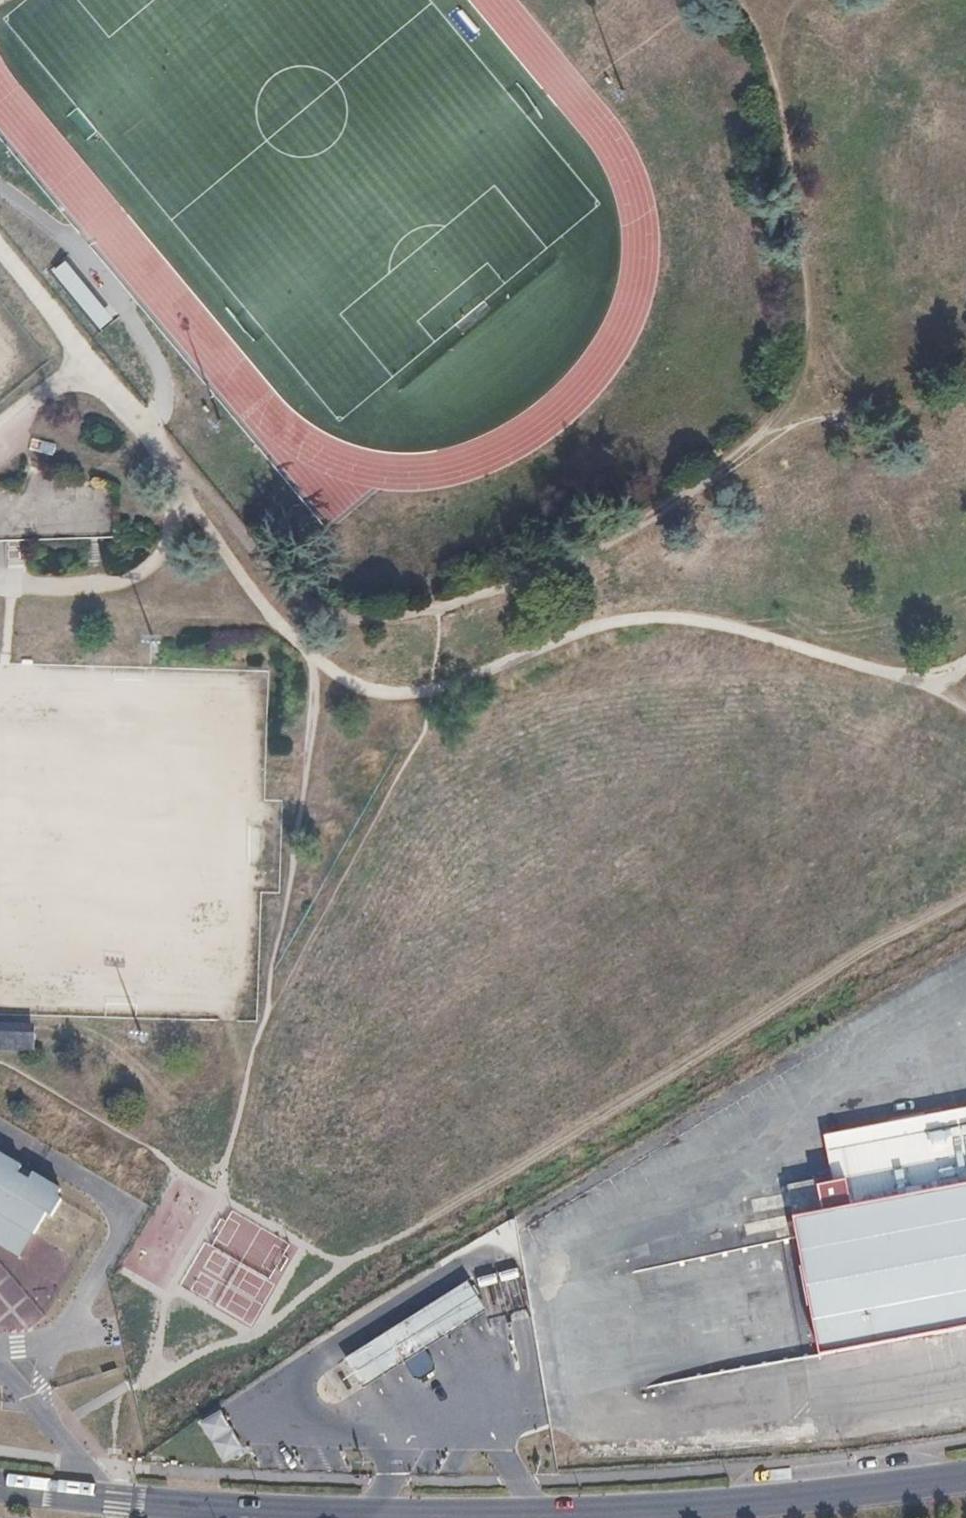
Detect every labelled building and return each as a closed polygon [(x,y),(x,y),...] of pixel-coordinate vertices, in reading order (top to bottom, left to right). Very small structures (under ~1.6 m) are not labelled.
[(14,539),(114,537),(115,489),(26,464),(22,490),(0,488),(0,540),(14,539)] [(29,1048),(29,1019),(0,1019),(0,1049),(29,1048)] [(799,1218),(965,1186),(965,1126),(838,1151),(843,1181),(794,1191),(799,1218)] [(29,1261),(69,1193),(0,1151),(0,1244),(29,1261)] [(799,1218),(797,1219),(818,1336),(822,1356),(965,1328),(965,1186),(799,1218)] [(420,1319),(411,1324),(426,1348),(434,1343),(485,1311),(470,1288),(420,1319)] [(411,1324),(391,1337),(406,1361),(426,1348),(411,1324)] [(406,1361),(391,1337),(351,1362),(366,1386),(406,1361)] [(215,1409),(196,1421),(221,1461),(239,1449),(215,1409)]
